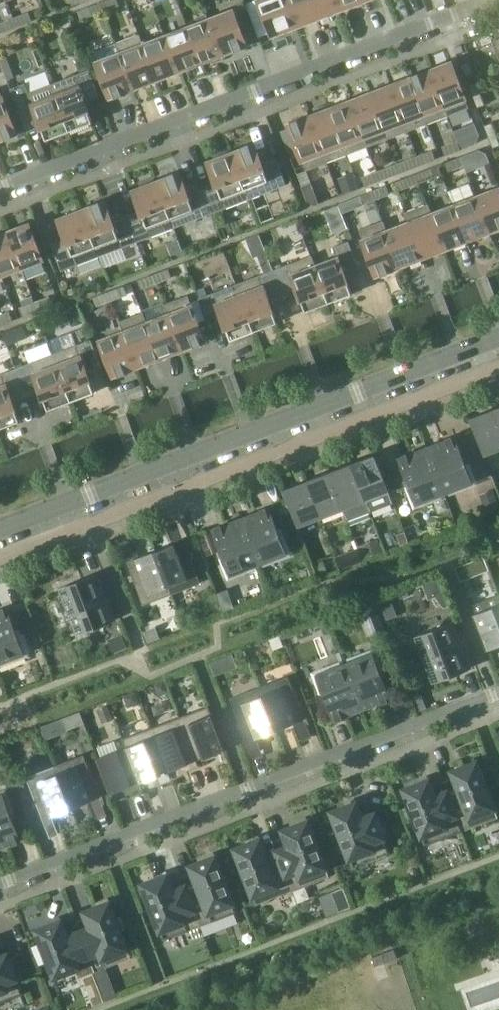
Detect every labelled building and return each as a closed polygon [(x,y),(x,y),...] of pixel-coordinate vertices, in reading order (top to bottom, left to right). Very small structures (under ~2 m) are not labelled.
[(104,10),(116,6),(113,0),(106,0),(101,2),(104,10)] [(286,0),(259,0),(273,36),(296,27),(286,0)] [(296,27),(317,19),(310,0),(286,0),(296,27)] [(317,19),(340,11),(336,0),(310,0),(317,19)] [(340,11),(362,2),(361,0),(336,0),(340,11)] [(436,8),(447,4),(446,0),(433,0),(436,8)] [(93,15),(104,10),(101,2),(90,6),(93,15)] [(221,48),(224,55),(247,46),(233,8),(210,17),(213,25),(221,48)] [(25,14),(14,18),(17,26),(29,22),(25,14)] [(202,64),(224,55),(221,48),(213,25),(210,17),(187,26),(190,33),(200,59),(202,64)] [(6,31),(17,26),(14,18),(3,22),(6,31)] [(187,26),(165,34),(167,41),(177,65),(179,72),(202,64),(200,59),(190,33),(187,26)] [(123,60),(134,89),(157,81),(154,72),(145,50),(142,43),(139,34),(117,43),(120,52),(123,60)] [(167,41),(165,34),(142,43),(145,50),(154,72),(157,81),(179,72),(177,65),(167,41)] [(111,98),(134,89),(123,60),(120,52),(117,43),(93,52),(111,98)] [(86,59),(76,62),(80,73),(90,69),(86,59)] [(469,107),(451,61),(430,69),(432,76),(447,116),(469,107)] [(469,61),(461,64),(466,76),(473,73),(469,61)] [(80,73),(52,84),(70,131),(93,122),(88,109),(90,108),(87,101),(100,96),(90,69),(80,73)] [(432,76),(430,69),(410,77),(412,84),(421,108),(427,123),(447,116),(432,76)] [(412,84),(410,77),(389,85),(392,91),(401,116),(407,131),(427,123),(421,108),(412,84)] [(70,131),(52,84),(30,92),(26,82),(10,88),(24,125),(37,120),(40,128),(42,127),(47,140),(70,131)] [(469,85),(474,97),(481,94),(477,82),(469,85)] [(392,91),(389,85),(369,92),(372,99),(381,125),(387,139),(407,131),(401,116),(392,91)] [(17,134),(0,90),(0,141),(17,134)] [(372,99),(369,92),(349,100),(352,107),(361,131),(367,147),(387,139),(381,125),(372,99)] [(481,94),(474,97),(478,107),(485,104),(481,94)] [(349,100),(329,108),(331,114),(341,139),(346,154),(367,147),(361,131),(352,107),(349,100)] [(329,108),(309,116),(311,121),(320,146),(326,162),(346,154),(341,139),(331,114),(329,108)] [(311,121),(309,116),(288,123),(306,170),(326,162),(320,146),(311,121)] [(484,125),(489,137),(497,134),(492,122),(484,125)] [(458,141),(457,141),(460,149),(476,143),(480,135),(477,127),(456,135),(458,141)] [(291,156),(299,153),(290,128),(281,131),(291,156)] [(489,137),(493,148),(498,145),(498,140),(497,134),(489,137)] [(443,146),(446,155),(460,149),(457,141),(443,146)] [(230,152),(248,199),(287,184),(277,158),(264,163),(261,155),(259,155),(254,143),(230,152)] [(479,149),(461,156),(465,166),(488,157),(486,153),(485,152),(479,149)] [(416,156),(420,165),(437,159),(436,158),(433,150),(416,156)] [(211,213),(248,199),(230,152),(208,160),(213,173),(211,174),(214,182),(201,187),(211,213)] [(416,156),(398,163),(401,172),(420,165),(416,156)] [(450,172),(465,166),(461,156),(446,162),(449,171),(450,172)] [(398,163),(376,171),(379,180),(401,172),(398,163)] [(435,176),(431,168),(416,174),(420,182),(435,176)] [(173,227),(211,213),(201,187),(189,191),(187,184),(185,184),(180,171),(156,180),(173,227)] [(379,180),(376,171),(361,177),(365,186),(379,180)] [(338,178),(344,194),(360,187),(354,172),(338,178)] [(420,182),(416,174),(401,179),(404,188),(420,182)] [(136,241),(173,227),(156,180),(133,189),(138,202),(136,203),(139,210),(126,215),(136,241)] [(302,186),(308,201),(317,197),(311,182),(302,186)] [(390,194),(387,185),(371,191),(375,199),(390,194)] [(490,233),(498,229),(498,186),(476,195),(483,214),(489,229),(490,233)] [(375,199),(371,191),(357,196),(360,205),(375,199)] [(468,241),(490,233),(489,229),(483,214),(476,195),(453,204),(462,226),(466,237),(468,241)] [(126,215),(115,220),(112,212),(110,213),(105,200),(81,209),(98,255),(136,241),(126,215)] [(404,212),(408,221),(409,221),(418,244),(422,255),(423,258),(445,250),(444,246),(440,235),(431,212),(432,212),(428,203),(404,212)] [(462,226),(453,204),(432,212),(431,212),(440,235),(444,246),(445,250),(468,241),(466,237),(462,226)] [(62,269),(98,255),(81,209),(58,218),(63,230),(61,231),(64,239),(52,244),(62,269)] [(386,229),(387,229),(384,220),(360,229),(377,276),(401,267),(395,252),(386,229)] [(408,221),(387,229),(386,229),(395,252),(401,267),(423,258),(422,255),(418,244),(409,221),(408,221)] [(8,230),(22,268),(43,260),(29,222),(8,230)] [(0,234),(0,270),(2,276),(22,268),(8,230),(0,234)] [(317,270),(329,302),(353,293),(348,281),(350,280),(347,272),(359,267),(349,241),(333,247),(337,256),(316,264),(315,265),(317,270)] [(306,311),(329,302),(317,270),(315,265),(316,264),(312,255),(274,269),(280,285),(284,296),(296,291),(299,299),(301,298),(306,311)] [(169,268),(154,274),(157,283),(172,277),(169,268)] [(272,301),(284,296),(280,285),(274,269),(236,284),(244,302),(254,331),(278,322),(273,309),(275,308),(272,301)] [(20,277),(22,288),(48,284),(46,272),(20,277)] [(142,288),(157,283),(154,274),(139,280),(142,288)] [(244,302),(236,284),(199,298),(209,324),(222,320),(224,328),(226,327),(231,340),(254,331),(244,302)] [(127,294),(124,286),(109,291),(112,300),(127,294)] [(97,305),(112,300),(109,291),(94,297),(97,305)] [(33,295),(20,300),(23,307),(35,302),(33,295)] [(176,332),(183,350),(206,341),(188,295),(164,304),(168,313),(168,312),(176,332)] [(35,302),(39,310),(53,305),(50,296),(35,302)] [(20,308),(23,316),(39,310),(35,302),(23,307),(20,308)] [(68,315),(73,326),(83,322),(79,311),(68,315)] [(13,320),(10,312),(0,315),(0,325),(13,320)] [(119,321),(123,330),(124,330),(132,352),(138,367),(160,359),(158,353),(155,343),(146,321),(147,321),(143,312),(119,321)] [(160,359),(183,350),(176,332),(168,312),(168,313),(147,321),(146,321),(155,343),(158,353),(160,359)] [(124,330),(123,330),(100,339),(115,376),(138,367),(132,352),(124,330)] [(91,339),(54,354),(72,401),(95,392),(90,379),(92,378),(89,370),(101,366),(91,339)] [(48,410),(72,401),(54,354),(16,368),(27,395),(39,390),(42,398),(43,397),(48,410)] [(27,395),(16,368),(0,374),(0,428),(20,420),(15,408),(17,407),(14,399),(27,395)] [(485,455),(498,450),(498,423),(493,408),(470,417),(485,455)] [(456,436),(427,447),(445,493),(473,482),(456,436)] [(416,504),(445,493),(427,447),(398,458),(416,504)] [(375,454),(352,463),(366,500),(371,512),(394,503),(375,454)] [(371,512),(366,500),(352,463),(329,471),(344,509),(348,521),(371,512)] [(329,471),(307,480),(321,517),(344,509),(329,471)] [(390,488),(399,485),(394,471),(385,475),(390,488)] [(321,517),(307,480),(284,489),(298,526),(321,517)] [(498,509),(498,503),(493,489),(479,494),(487,514),(498,509)] [(282,514),(291,511),(287,501),(278,505),(282,514)] [(270,507),(241,518),(259,564),(288,553),(270,507)] [(259,564),(241,518),(212,529),(230,575),(259,564)] [(409,542),(405,531),(397,534),(401,545),(409,542)] [(366,543),(371,556),(383,551),(378,538),(366,543)] [(201,582),(185,539),(156,550),(172,593),(201,582)] [(336,555),(341,567),(363,559),(358,547),(336,555)] [(172,593),(156,550),(127,561),(144,604),(172,593)] [(317,575),(328,571),(323,561),(313,565),(317,575)] [(456,569),(460,579),(470,575),(466,565),(456,569)] [(77,634),(86,631),(116,619),(98,573),(68,584),(59,588),(77,634)] [(390,595),(374,602),(382,622),(398,616),(390,595)] [(471,605),(487,649),(498,645),(498,595),(471,605)] [(381,622),(382,622),(374,602),(373,602),(372,600),(357,606),(368,636),(384,630),(381,622)] [(0,610),(0,663),(25,653),(8,607),(0,610)] [(18,612),(24,628),(34,624),(28,609),(18,612)] [(454,621),(423,632),(415,636),(433,682),(441,679),(472,667),(454,621)] [(145,631),(149,642),(160,638),(156,627),(145,631)] [(270,639),(273,649),(284,645),(280,635),(270,639)] [(114,652),(127,647),(123,638),(111,643),(114,652)] [(374,652),(345,663),(363,709),(391,698),(374,652)] [(224,672),(219,659),(210,662),(215,676),(224,672)] [(363,709),(345,663),(316,674),(334,720),(363,709)] [(233,668),(212,678),(218,691),(239,681),(233,668)] [(288,676),(260,687),(276,730),(305,719),(288,676)] [(162,693),(168,691),(164,682),(155,685),(158,691),(162,693)] [(248,740),(276,730),(260,687),(231,698),(248,740)] [(140,702),(136,691),(125,695),(127,703),(132,705),(140,702)] [(426,708),(421,693),(411,697),(416,712),(426,708)] [(102,720),(112,716),(108,705),(98,709),(102,720)] [(209,706),(180,717),(196,760),(225,749),(209,706)] [(80,711),(62,718),(67,732),(86,725),(80,711)] [(168,771),(196,760),(180,717),(152,727),(168,771)] [(140,782),(168,771),(152,727),(123,739),(126,746),(127,746),(140,782)] [(111,793),(140,782),(127,746),(126,746),(98,757),(111,793)] [(84,754),(55,765),(72,808),(100,797),(84,754)] [(447,791),(462,831),(498,817),(477,761),(452,771),(458,786),(447,791)] [(55,765),(27,776),(43,819),(72,808),(55,765)] [(404,789),(406,793),(426,845),(462,831),(447,791),(435,795),(429,780),(404,789)] [(0,795),(0,848),(22,840),(4,794),(0,795)] [(363,818),(357,802),(332,811),(335,819),(353,867),(390,853),(375,813),(363,818)] [(410,805),(401,809),(406,822),(415,819),(410,805)] [(278,850),(293,890),(329,876),(308,820),(283,830),(289,846),(284,848),(278,850)] [(293,890),(278,850),(266,855),(260,839),(236,848),(257,904),(293,890)] [(185,885),(200,926),(237,912),(215,856),(191,865),(197,881),(185,885)] [(164,939),(200,926),(185,885),(173,890),(167,874),(143,884),(164,939)] [(344,888),(332,892),(339,911),(351,907),(344,888)] [(79,931),(95,971),(92,963),(90,956),(100,952),(106,967),(131,958),(110,902),(85,911),(91,927),(79,931)] [(68,936),(62,920),(37,929),(55,976),(78,967),(82,976),(93,972),(95,971),(79,931),(68,936)] [(23,994),(7,954),(0,956),(0,1002),(23,994)] [(105,1001),(93,972),(82,976),(93,1006),(105,1001)]
